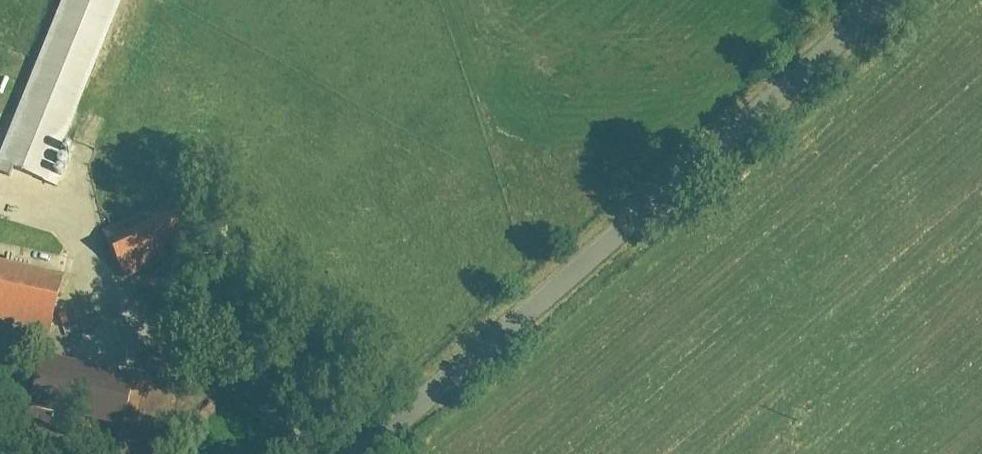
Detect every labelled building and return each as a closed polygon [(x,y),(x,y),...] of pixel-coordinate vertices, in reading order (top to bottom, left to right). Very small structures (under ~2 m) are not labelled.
[(0,157),(0,161),(50,181),(125,0),(65,0),(0,157)] [(175,201),(106,232),(128,283),(198,252),(175,201)] [(47,328),(61,263),(0,250),(0,318),(47,328)] [(163,376),(51,346),(37,398),(149,428),(163,376)]
